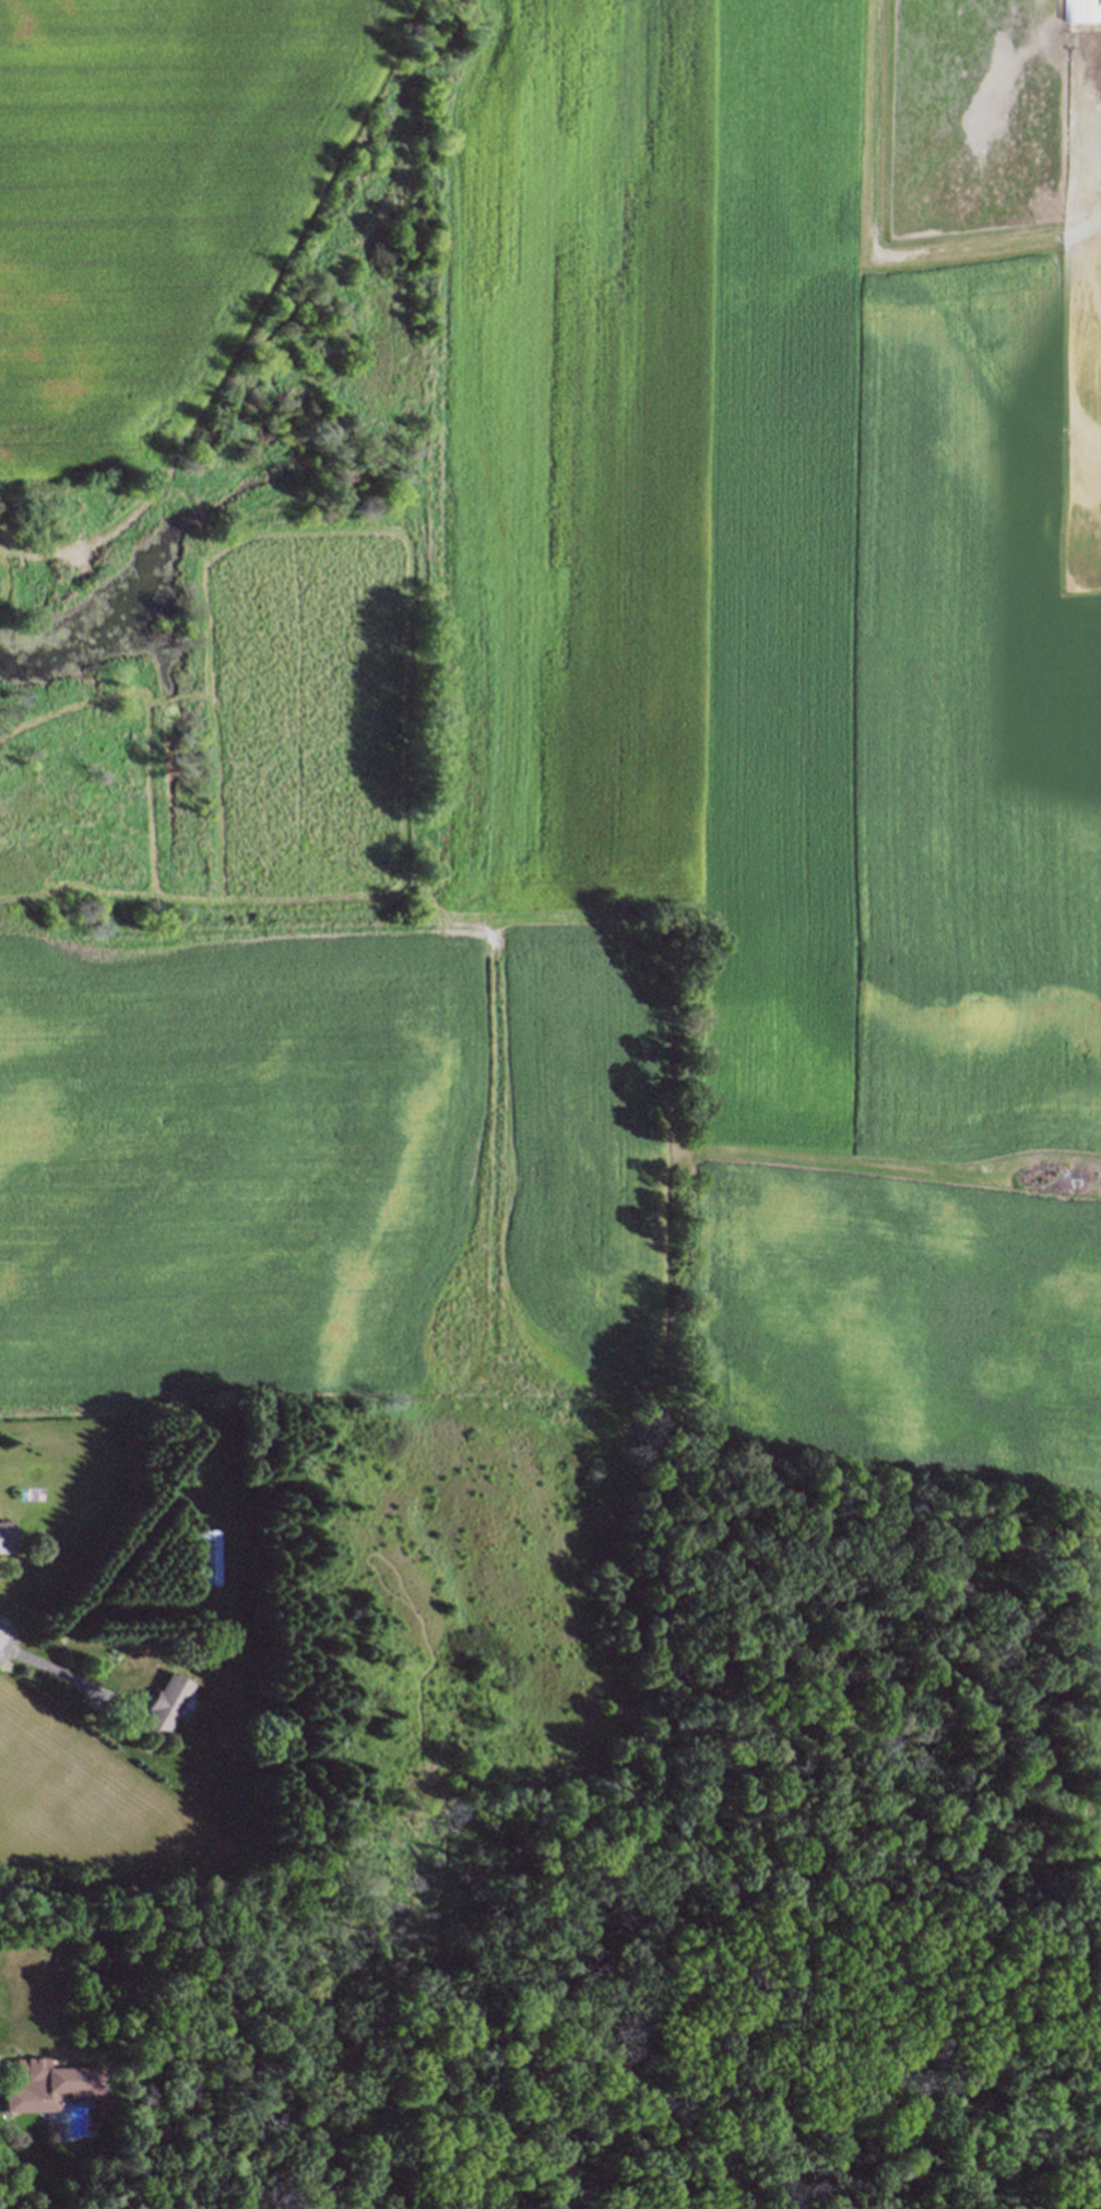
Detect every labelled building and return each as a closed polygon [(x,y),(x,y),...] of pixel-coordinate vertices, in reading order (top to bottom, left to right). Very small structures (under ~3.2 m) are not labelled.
[(1065,20),(1066,0),(1100,0),(1100,21),(1065,20)] [(15,1552),(0,1552),(0,1521),(14,1521),(15,1552)] [(196,1529),(222,1528),(224,1586),(197,1587),(196,1529)] [(194,1685),(163,1739),(140,1726),(150,1709),(146,1708),(158,1687),(161,1689),(170,1670),(194,1685)] [(57,2111),(4,2111),(4,2086),(20,2086),(20,2077),(14,2077),(14,2057),(46,2057),(46,2065),(98,2065),(98,2087),(106,2087),(106,2095),(113,2095),(113,2106),(107,2106),(107,2112),(95,2112),(95,2098),(57,2098),(57,2111)]
